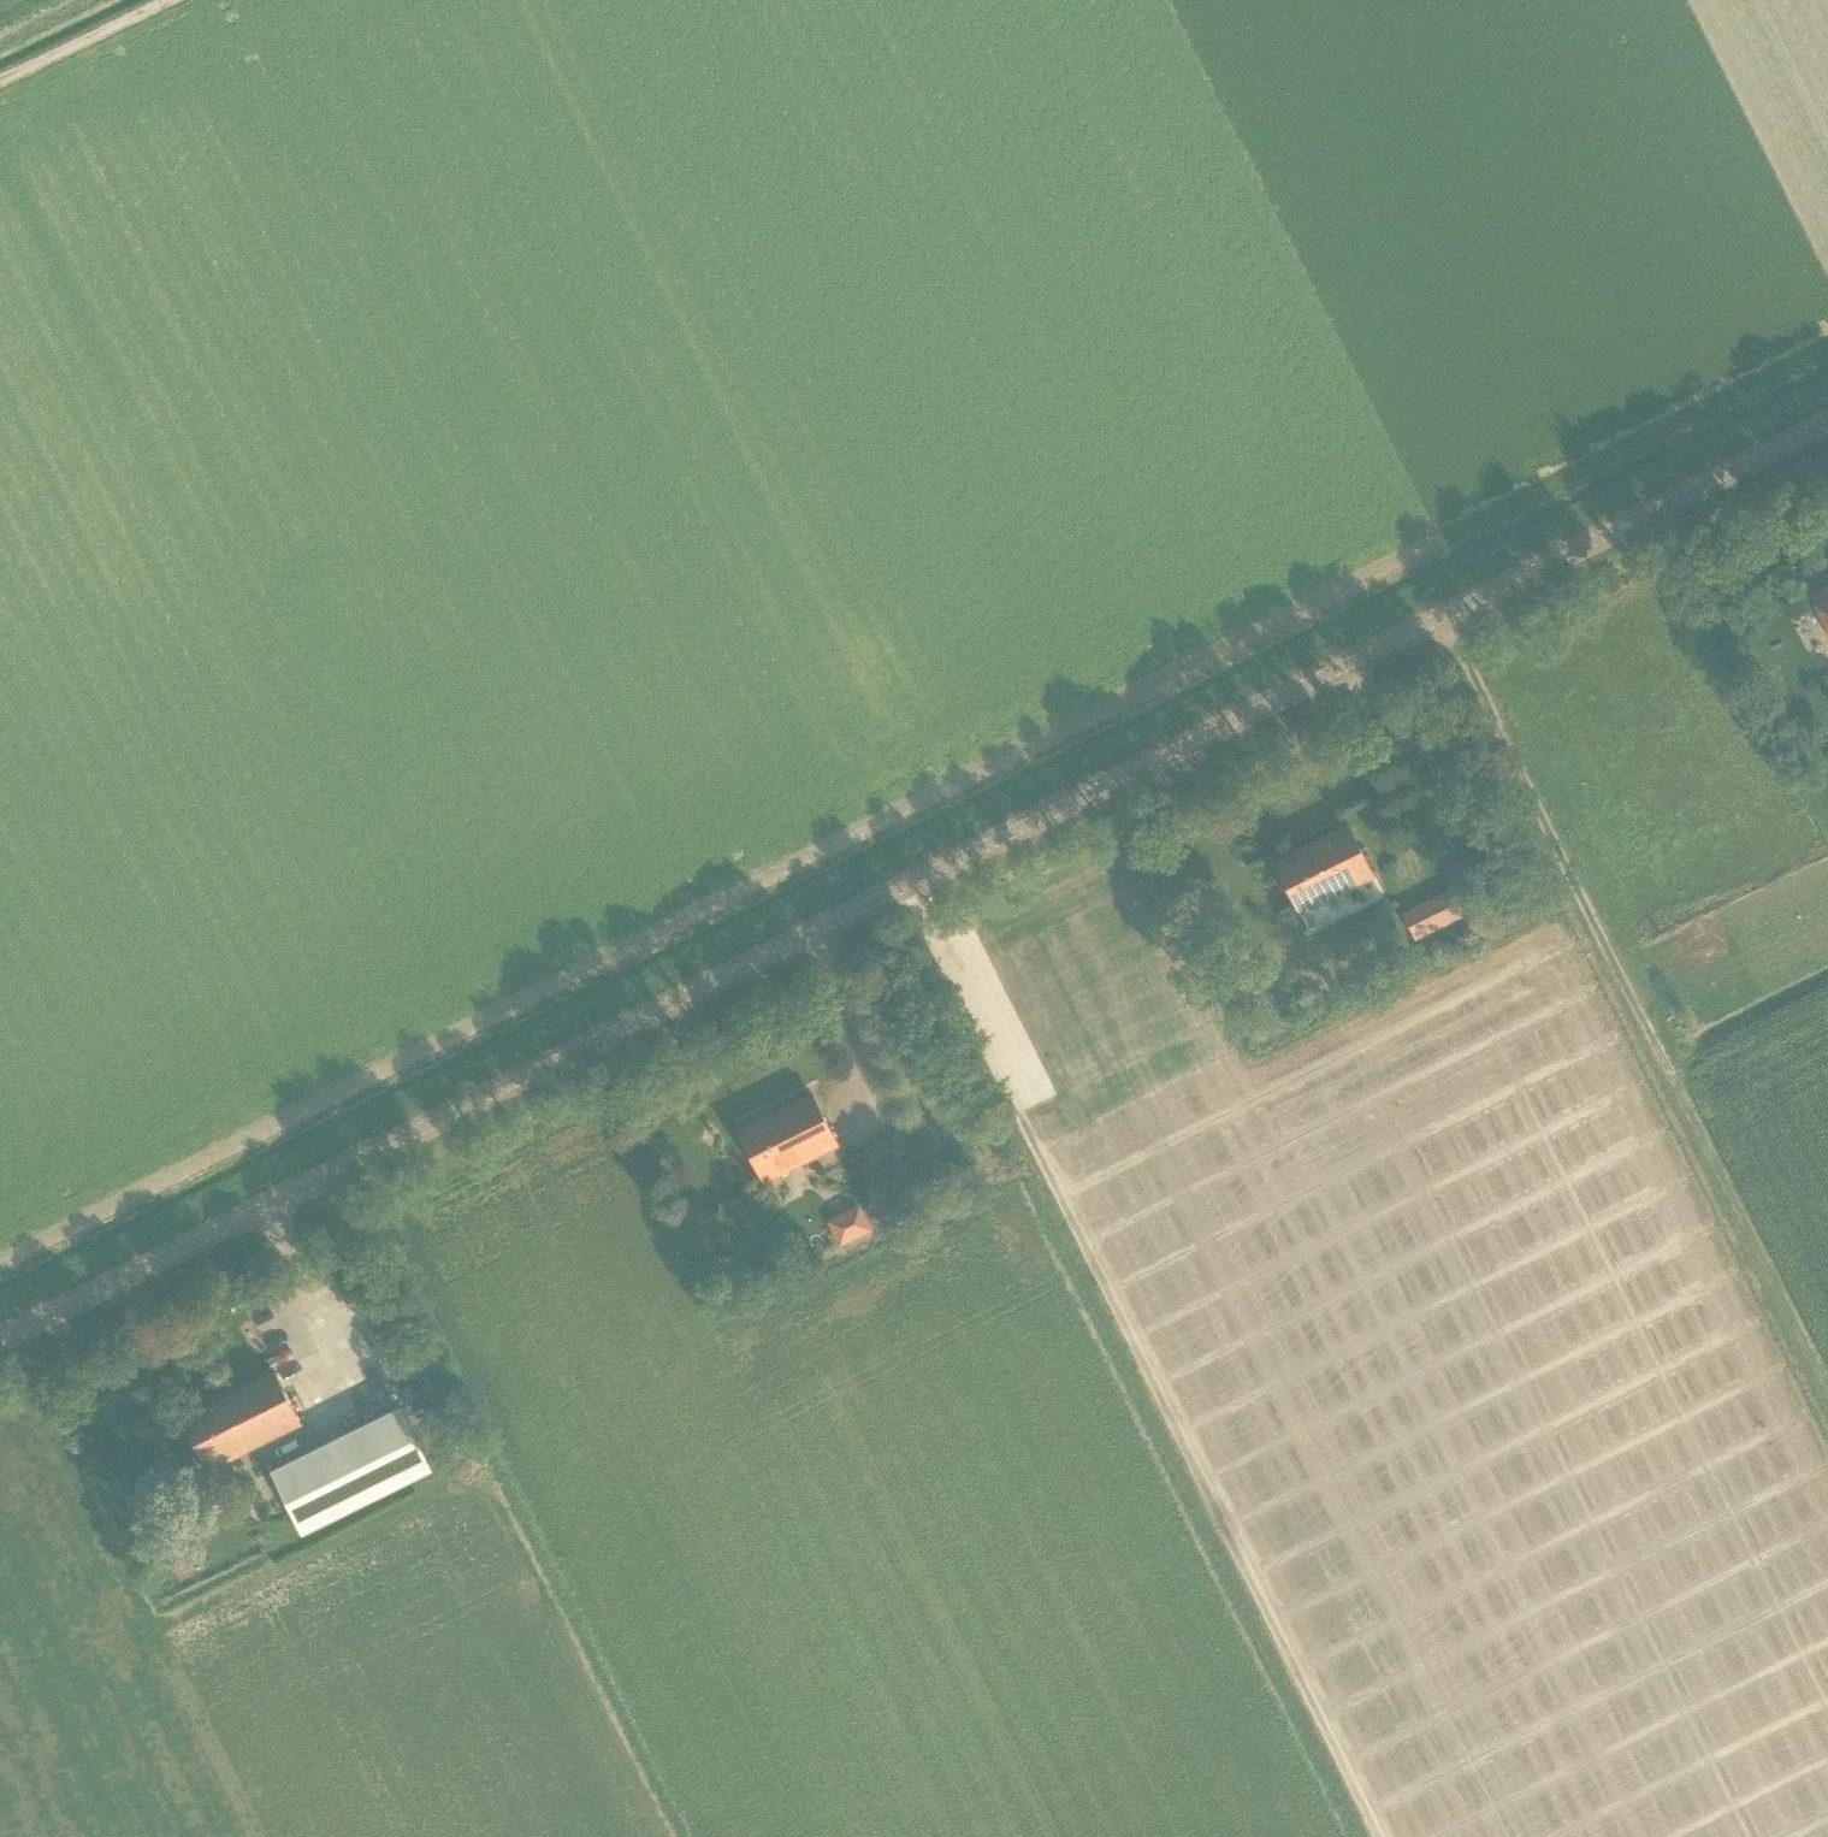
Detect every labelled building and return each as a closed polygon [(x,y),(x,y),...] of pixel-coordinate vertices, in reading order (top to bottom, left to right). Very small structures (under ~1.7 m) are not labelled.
[(1827,627),(1827,586),(1812,594),(1827,627)] [(1275,859),(1304,915),(1376,878),(1348,825),(1275,859)] [(1456,885),(1438,894),(1451,921),(1469,912),(1456,885)] [(1314,994),(1302,1000),(1307,1010),(1319,1004),(1314,994)] [(738,1130),(766,1183),(838,1147),(811,1094),(738,1130)] [(825,1241),(860,1226),(848,1198),(813,1214),(825,1241)] [(265,1319),(248,1327),(254,1341),(271,1333),(265,1319)] [(186,1419),(211,1471),(301,1425),(274,1373),(186,1419)] [(344,1412),(371,1400),(363,1382),(336,1394),(344,1412)] [(393,1405),(272,1468),(304,1530),(425,1467),(393,1405)]
